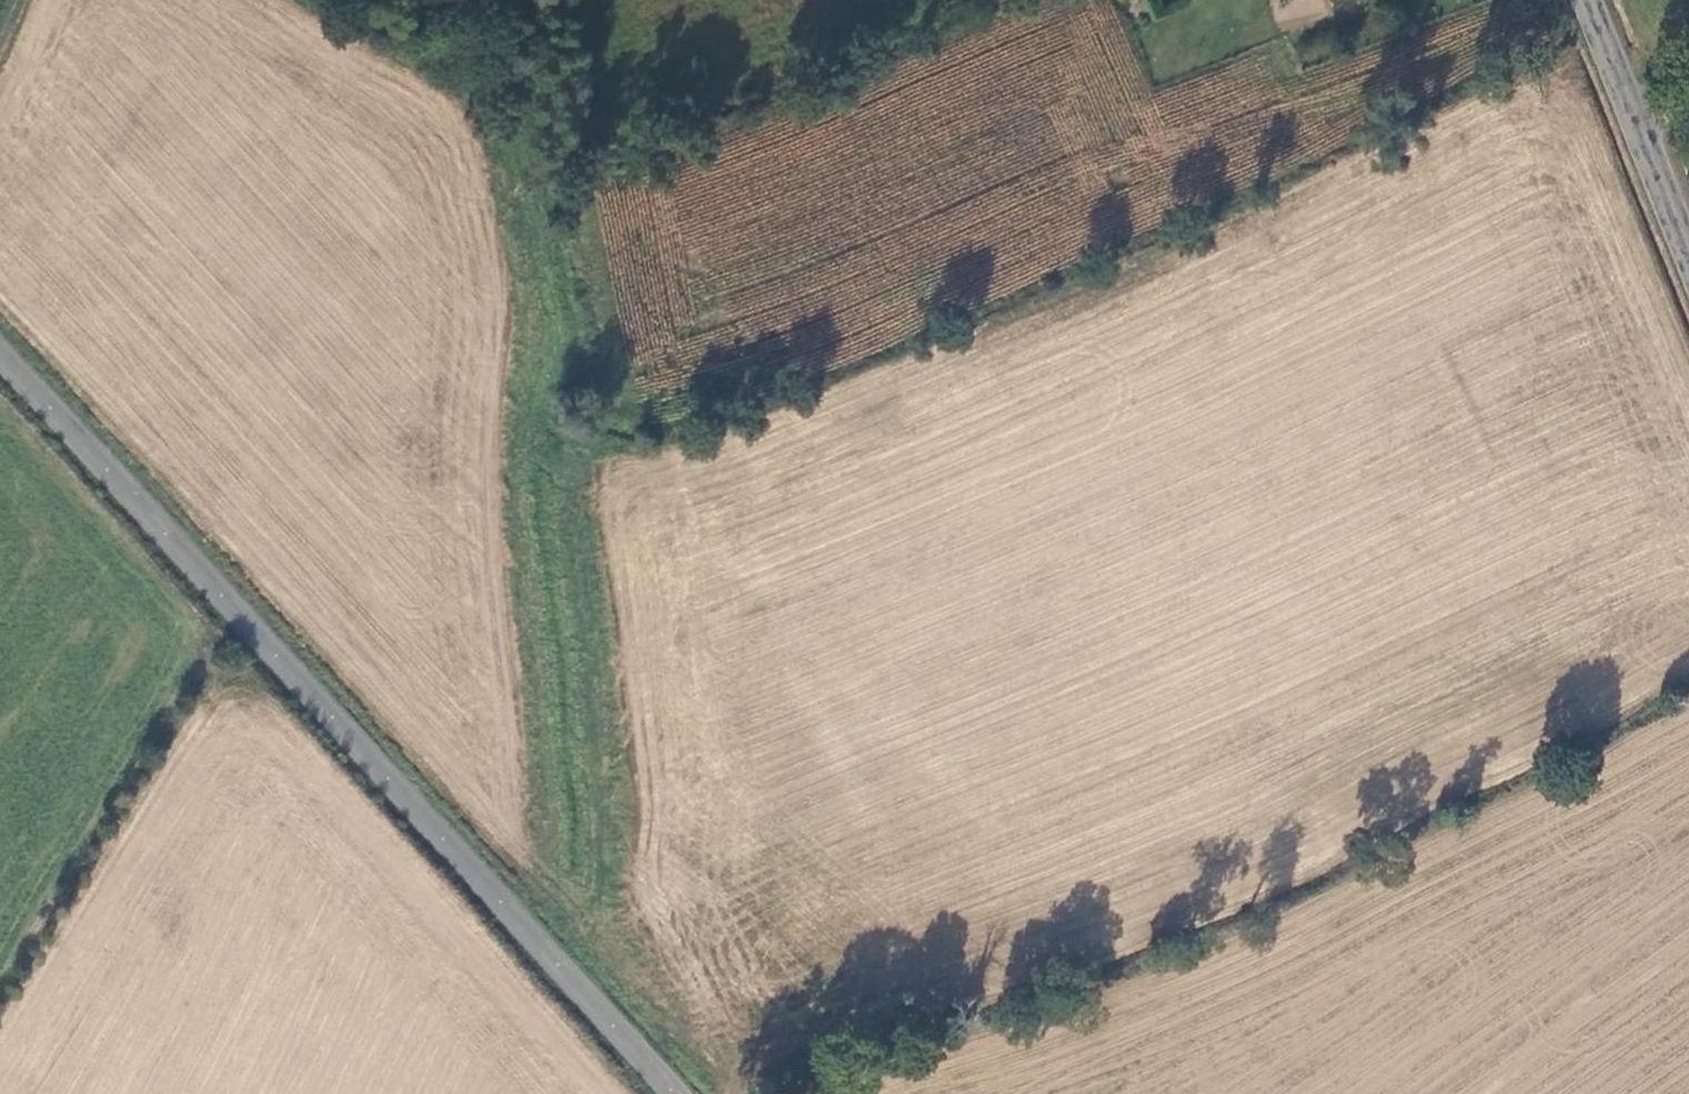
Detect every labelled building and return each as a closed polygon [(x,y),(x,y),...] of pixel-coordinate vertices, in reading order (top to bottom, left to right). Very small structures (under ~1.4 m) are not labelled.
[(1277,18),(1325,17),(1325,0),(1276,0),(1277,18)]
